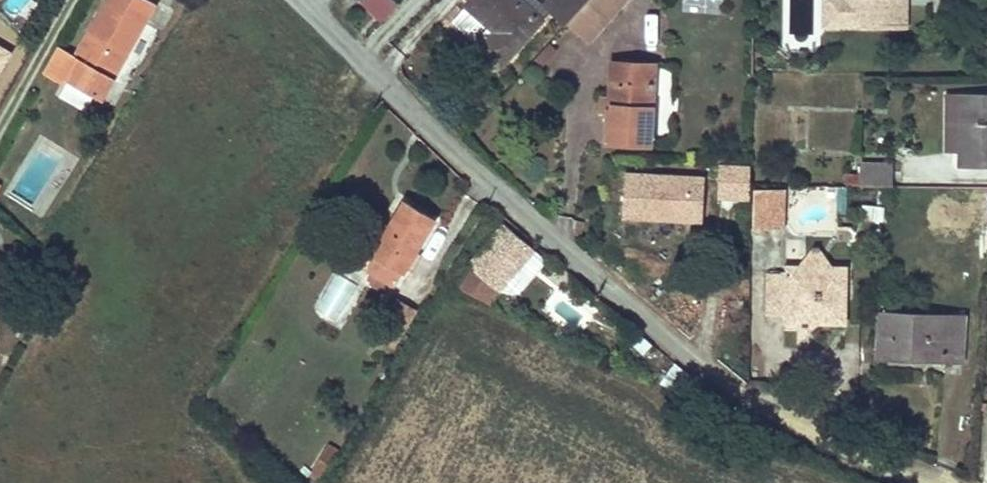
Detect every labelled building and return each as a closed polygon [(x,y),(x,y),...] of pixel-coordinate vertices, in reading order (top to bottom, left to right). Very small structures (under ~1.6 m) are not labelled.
[(149,0),(107,0),(74,58),(57,48),(43,71),(66,84),(69,79),(94,93),(104,75),(113,80),(155,4),(149,0)] [(362,1),(381,20),(398,4),(394,0),(364,0),(362,1)] [(519,0),(472,0),(451,22),(501,66),(542,21),(519,0)] [(539,0),(524,0),(522,2),(542,21),(551,11),(550,10),(544,5),(539,0)] [(544,5),(550,10),(566,25),(588,0),(548,0),(544,5)] [(566,25),(588,44),(628,0),(588,0),(566,25)] [(841,26),(894,26),(894,0),(841,0),(841,26)] [(906,0),(894,0),(894,26),(906,27),(906,0)] [(651,145),(655,64),(611,62),(609,98),(609,107),(608,112),(607,142),(651,145)] [(113,80),(104,75),(94,93),(102,98),(113,80)] [(958,151),(959,93),(947,93),(946,151),(958,151)] [(959,93),(958,151),(958,167),(986,167),(986,93),(959,93)] [(601,111),(608,112),(609,107),(609,98),(601,97),(601,111)] [(716,162),(716,199),(749,199),(749,162),(716,162)] [(891,164),(861,163),(861,173),(861,186),(890,186),(891,164)] [(701,176),(624,173),(622,217),(699,220),(701,176)] [(861,186),(861,173),(846,173),(846,186),(861,186)] [(785,190),(755,189),(754,229),(784,231),(785,190)] [(436,220),(405,202),(373,253),(369,250),(359,266),(375,275),(392,285),(395,287),(436,220)] [(883,207),(862,205),(861,217),(881,219),(883,207)] [(536,251),(503,223),(467,265),(469,267),(456,287),(492,305),(500,293),(521,268),(535,252),(536,251)] [(832,268),(819,251),(820,248),(813,247),(812,251),(799,267),(805,267),(809,271),(823,272),(827,268),(832,268)] [(544,260),(535,252),(521,268),(531,277),(544,260)] [(845,324),(846,268),(832,268),(827,268),(823,272),(809,271),(805,267),(799,267),(786,267),(786,275),(785,323),(800,323),(803,323),(803,318),(809,318),(809,323),(817,324),(845,324)] [(392,285),(375,275),(370,283),(387,293),(392,285)] [(785,316),(786,275),(768,275),(767,315),(785,316)] [(415,310),(398,300),(377,337),(394,346),(415,310)] [(964,316),(895,314),(896,304),(883,304),(882,313),(880,313),(878,357),(921,359),(921,354),(944,355),(944,360),(962,361),(964,316)] [(817,324),(809,323),(809,318),(803,318),(803,323),(800,323),(800,340),(817,324)] [(729,402),(716,395),(712,406),(729,413),(731,407),(731,405),(729,402)] [(340,452),(330,446),(316,468),(326,474),(340,452)] [(326,474),(316,468),(314,472),(324,478),(326,474)]
